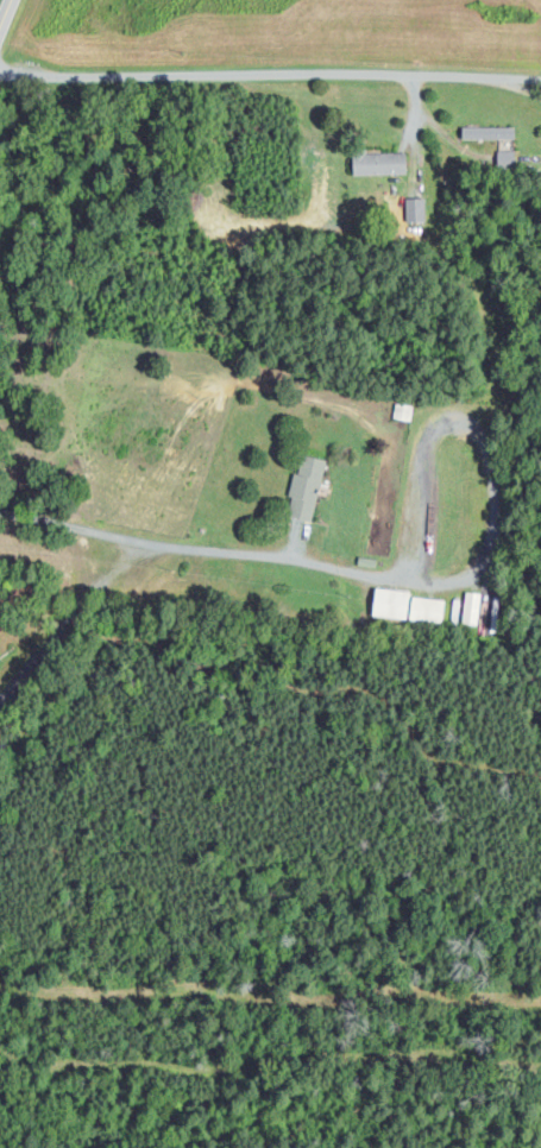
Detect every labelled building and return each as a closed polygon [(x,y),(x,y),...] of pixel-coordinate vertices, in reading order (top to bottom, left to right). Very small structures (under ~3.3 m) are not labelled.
[(515,139),(515,126),(463,126),(463,139),(515,139)] [(515,151),(498,150),(498,171),(514,171),(515,151)] [(407,174),(406,152),(353,153),(353,175),(407,174)] [(425,222),(425,198),(406,198),(406,222),(425,222)] [(312,522),(326,460),(300,454),(291,497),(293,497),(288,516),(312,522)] [(373,617),(408,620),(410,592),(376,589),(373,617)] [(463,624),(478,625),(481,594),(465,593),(463,624)] [(445,600),(412,597),(410,622),(443,624),(445,600)]
